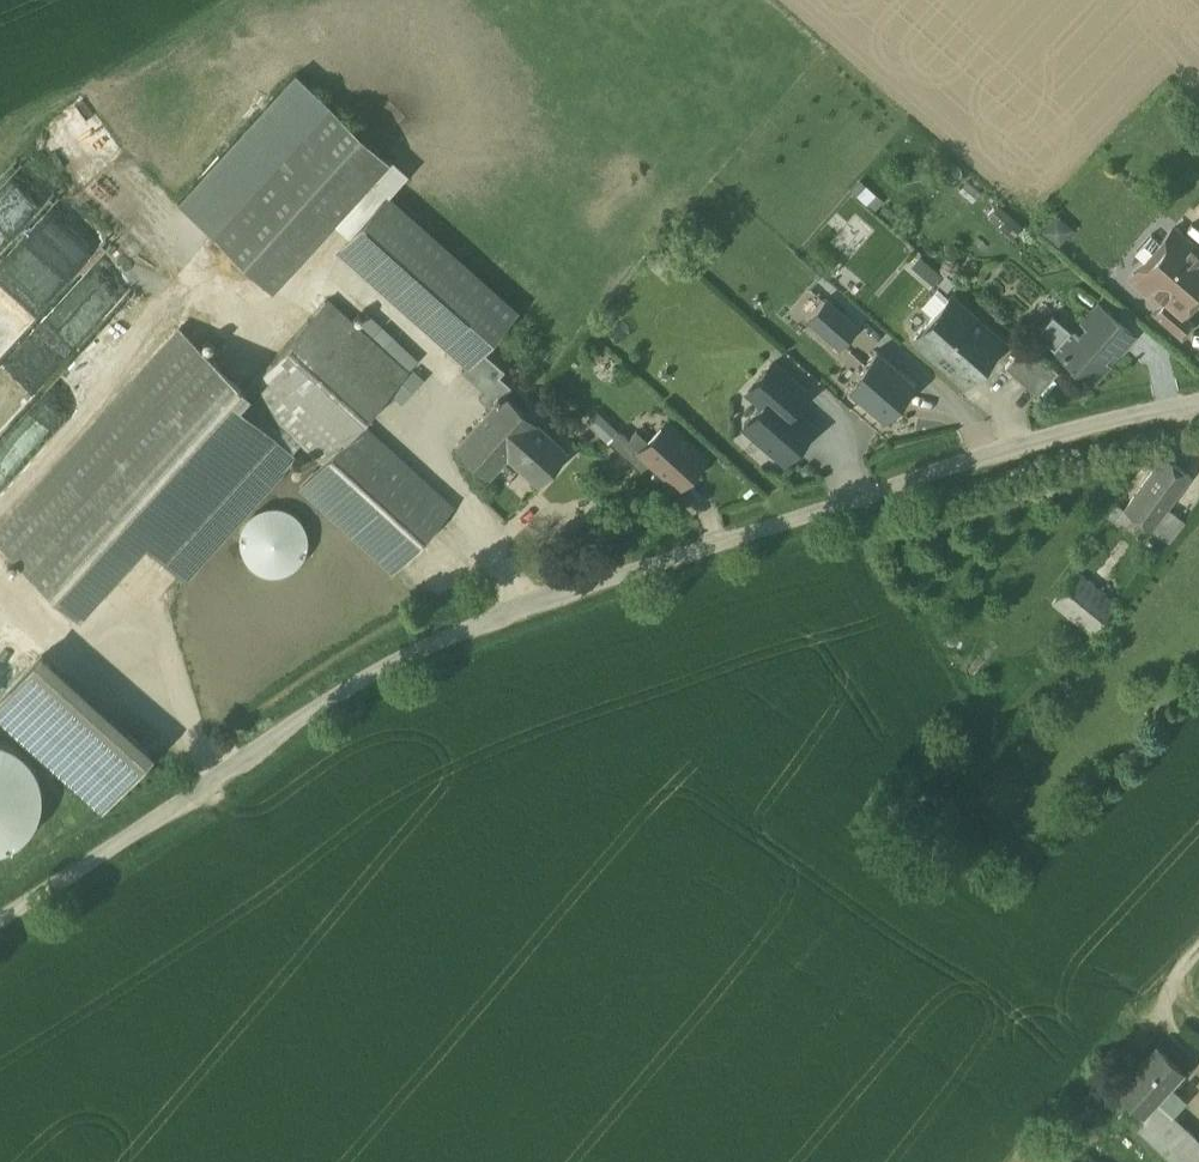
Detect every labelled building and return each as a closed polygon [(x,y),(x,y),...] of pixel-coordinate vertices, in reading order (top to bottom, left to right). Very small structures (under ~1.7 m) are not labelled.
[(296,74),(178,203),(215,236),(331,108),(332,107),(296,74)] [(331,108),(215,236),(272,289),(388,162),(331,108)] [(338,251),(468,365),(481,350),(516,310),(387,196),(338,251)] [(1044,229),(1060,243),(1074,226),(1058,213),(1044,229)] [(1021,226),(1009,216),(1000,227),(1012,237),(1021,226)] [(1172,229),(1160,242),(1151,234),(1136,251),(1145,259),(1133,273),(1163,299),(1181,314),(1182,313),(1198,294),(1198,253),(1172,229)] [(808,289),(799,304),(813,313),(823,298),(808,289)] [(951,296),(915,338),(965,382),(1002,341),(951,296)] [(827,297),(807,321),(840,349),(860,325),(827,297)] [(1181,314),(1163,299),(1152,311),(1182,338),(1194,324),(1182,313),(1181,314)] [(327,300),(246,390),(303,441),(325,461),(360,423),(361,424),(407,373),(327,300)] [(1098,305),(1082,324),(1088,329),(1080,338),(1074,333),(1058,352),(1092,382),(1109,363),(1103,358),(1110,349),(1116,354),(1133,335),(1098,305)] [(180,330),(0,529),(0,543),(78,614),(143,543),(180,577),(303,441),(246,390),(180,330)] [(1058,371),(1025,343),(1005,367),(1038,395),(1058,371)] [(859,377),(848,390),(884,421),(916,384),(876,349),(855,374),(859,377)] [(505,372),(481,350),(468,365),(462,372),(484,392),(479,398),(492,410),(505,396),(511,388),(500,378),(505,372)] [(760,405),(739,428),(782,466),(818,426),(797,408),(810,393),(772,358),(743,390),(760,405)] [(567,452),(505,396),(492,410),(457,448),(489,476),(507,455),(538,483),(567,452)] [(361,424),(360,423),(325,461),(301,488),(393,572),(453,506),(361,424)] [(704,458),(665,423),(648,442),(636,431),(628,439),(627,440),(650,461),(678,487),(704,458)] [(650,461),(627,440),(628,439),(619,430),(608,442),(640,471),(650,461)] [(1190,477),(1162,457),(1138,490),(1166,510),(1190,477)] [(1166,510),(1138,490),(1123,510),(1150,530),(1166,510)] [(247,568),(304,569),(304,510),(247,510),(247,568)] [(1184,523),(1166,510),(1150,530),(1168,544),(1184,523)] [(1079,571),(1053,602),(1091,634),(1117,603),(1079,571)] [(0,695),(0,717),(103,809),(154,752),(40,650),(0,695)] [(1161,1051),(1121,1094),(1146,1118),(1159,1103),(1186,1074),(1161,1051)] [(1186,1128),(1159,1103),(1146,1118),(1147,1118),(1145,1120),(1171,1145),(1186,1128)] [(1191,1131),(1168,1156),(1175,1161),(1198,1161),(1198,1139),(1191,1131)]
